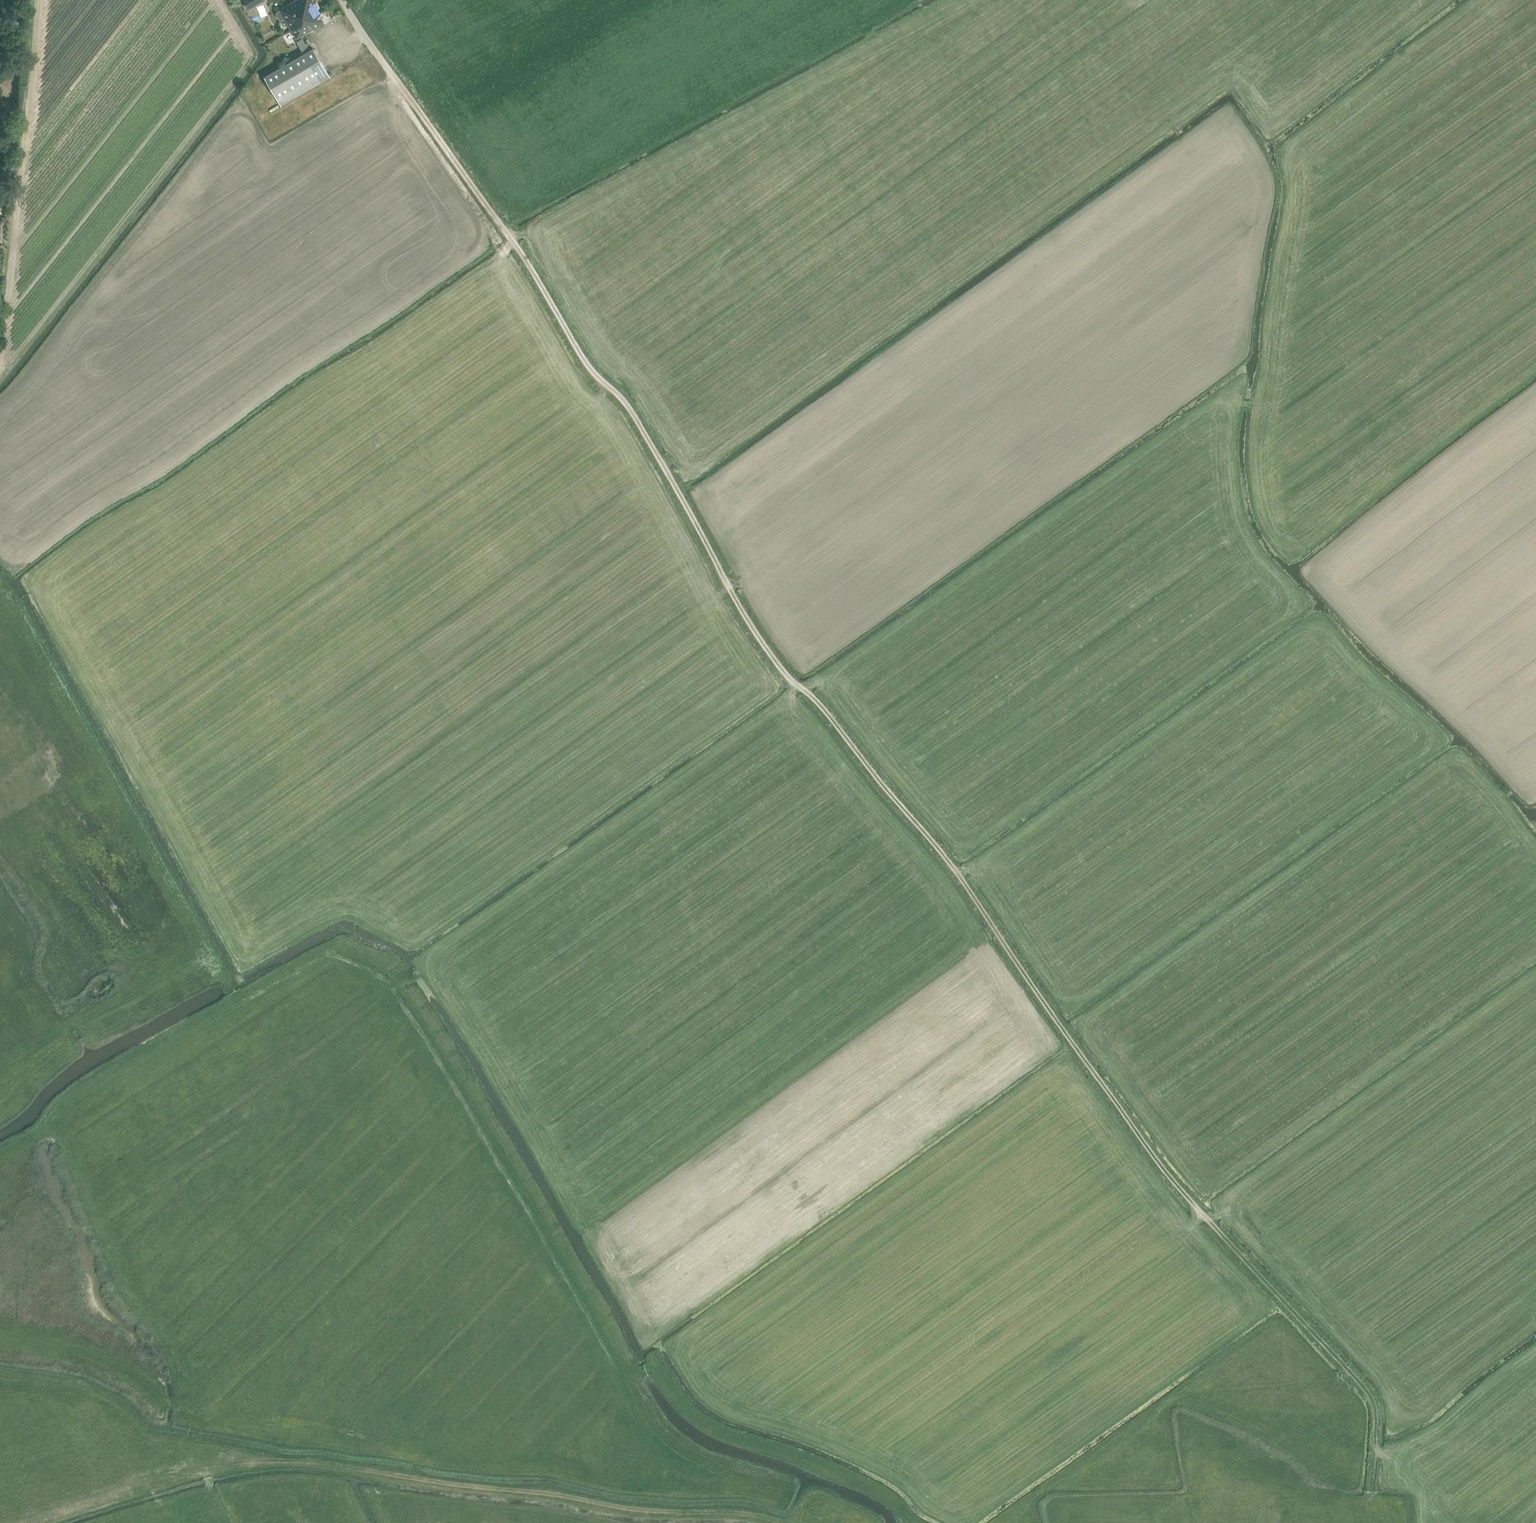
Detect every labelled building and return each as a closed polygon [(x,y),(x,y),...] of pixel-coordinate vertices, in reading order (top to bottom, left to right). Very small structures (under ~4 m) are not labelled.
[(263,0),(243,0),(248,9),(263,0)] [(276,14),(279,20),(281,20),(284,18),(284,19),(290,28),(291,29),(295,37),(304,32),(322,21),(319,15),(320,14),(320,13),(318,11),(313,2),(312,0),(295,0),(279,9),(279,10),(276,12),(276,14)] [(312,48),(264,76),(280,105),(329,77),(312,48)]
